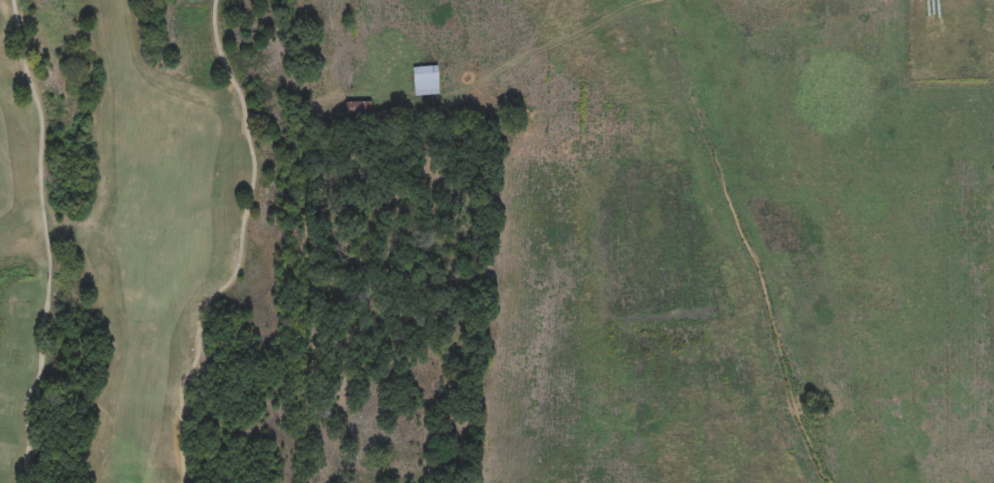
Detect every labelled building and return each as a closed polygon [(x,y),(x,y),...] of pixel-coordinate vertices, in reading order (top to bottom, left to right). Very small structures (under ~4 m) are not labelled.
[(415,96),(413,67),(438,66),(440,95),(415,96)]
